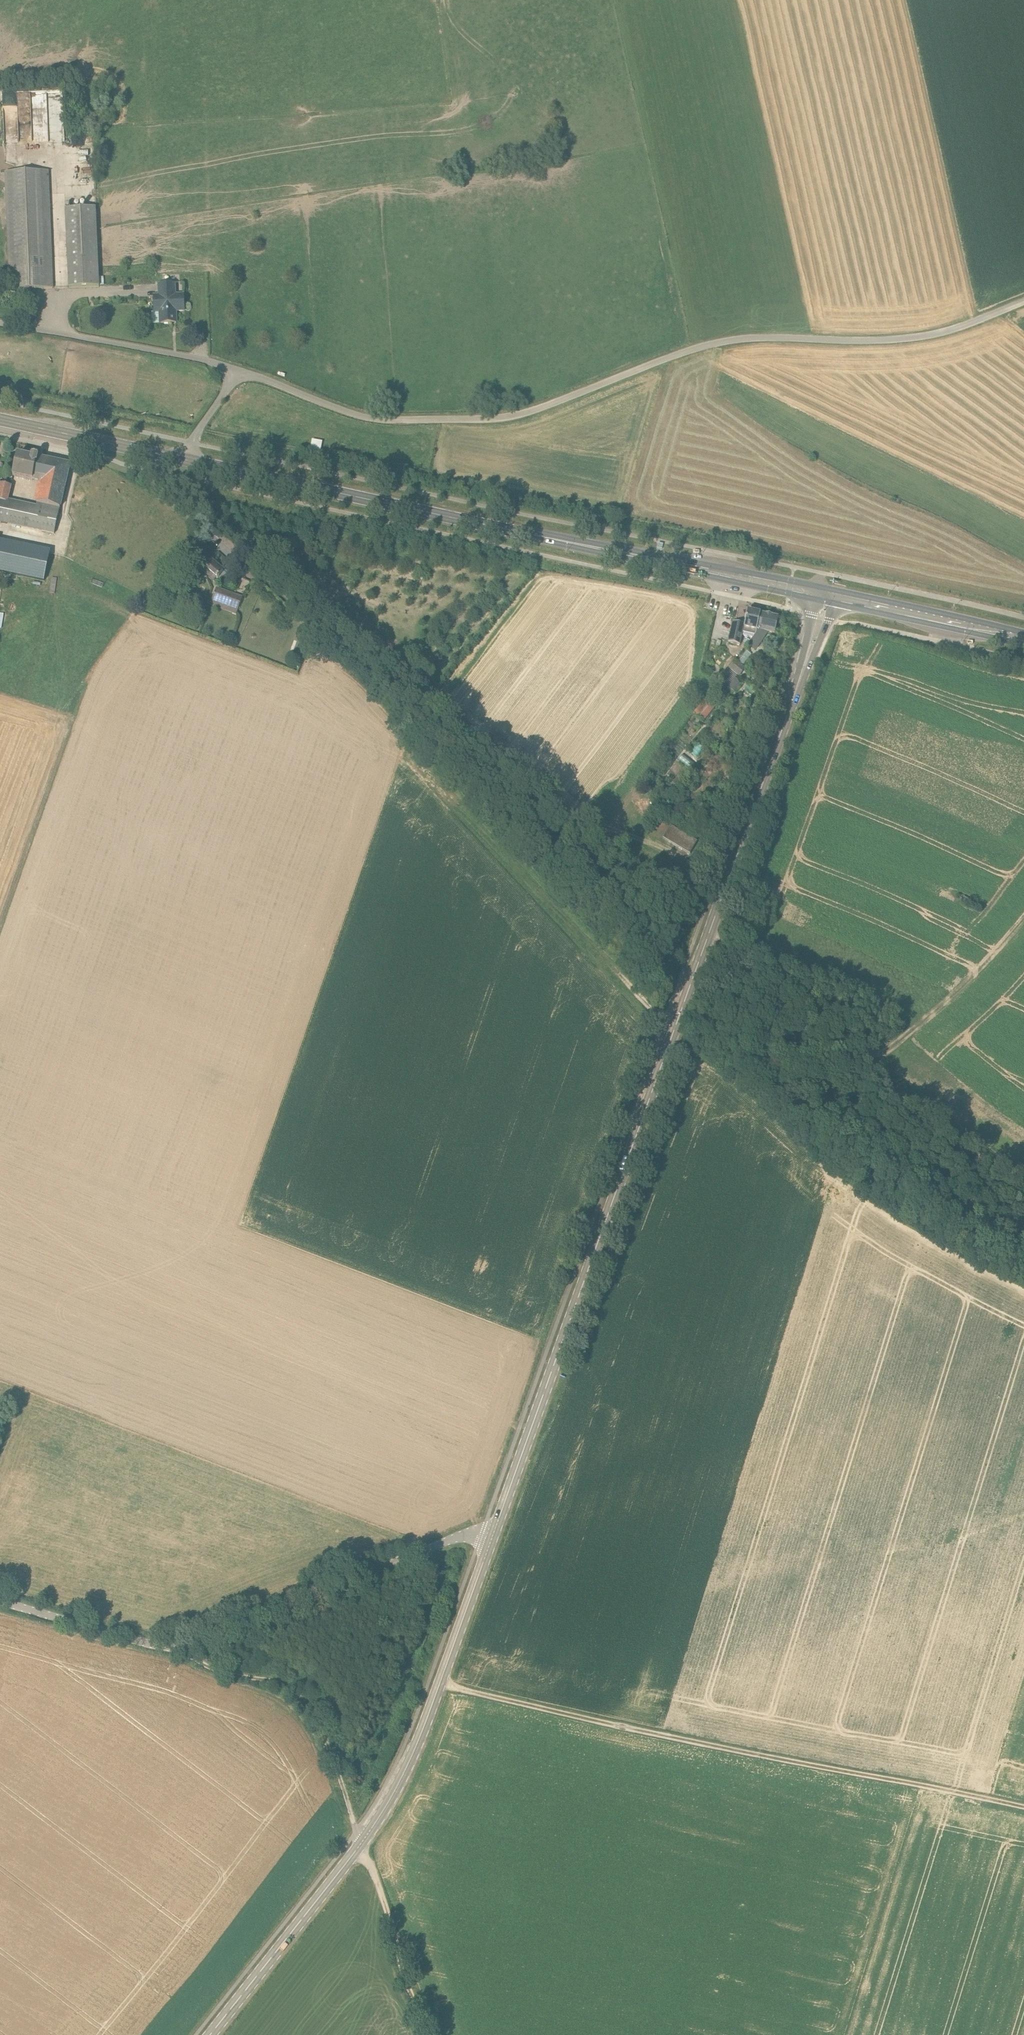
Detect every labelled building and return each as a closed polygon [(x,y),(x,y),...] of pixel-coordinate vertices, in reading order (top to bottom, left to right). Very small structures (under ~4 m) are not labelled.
[(5,172),(10,286),(11,296),(30,295),(30,289),(53,288),(47,170),(5,172)] [(99,286),(99,276),(96,207),(66,208),(69,287),(99,286)] [(160,312),(160,313),(160,323),(172,323),(172,311),(185,310),(184,294),(176,294),(176,283),(157,284),(158,295),(153,295),(154,312),(160,312)] [(322,450),(324,441),(314,438),(312,448),(322,450)] [(17,455),(13,475),(32,479),(40,481),(35,501),(38,502),(37,507),(7,500),(10,487),(0,484),(0,522),(54,533),(70,464),(38,457),(33,456),(32,458),(17,455)] [(46,581),(52,550),(0,540),(0,573),(46,581)] [(217,577),(223,570),(213,561),(212,562),(206,557),(207,556),(200,549),(185,566),(192,573),(200,563),(217,577)] [(212,599),(238,609),(242,598),(216,588),(212,599)] [(742,635),(753,637),(758,613),(747,611),(744,624),(733,622),(729,641),(740,644),(742,635)] [(753,637),(749,644),(756,649),(768,631),(775,633),(778,617),(758,613),(753,637)] [(305,645),(297,642),(293,653),(301,657),(305,645)] [(747,651),(737,662),(735,660),(729,668),(739,675),(745,668),(742,666),(751,655),(747,651)] [(728,687),(735,692),(742,683),(735,678),(728,687)] [(706,697),(693,713),(703,721),(716,705),(706,697)] [(690,854),(690,853),(697,841),(670,826),(663,838),(690,854)] [(981,905),(970,900),(968,905),(978,910),(981,905)]
